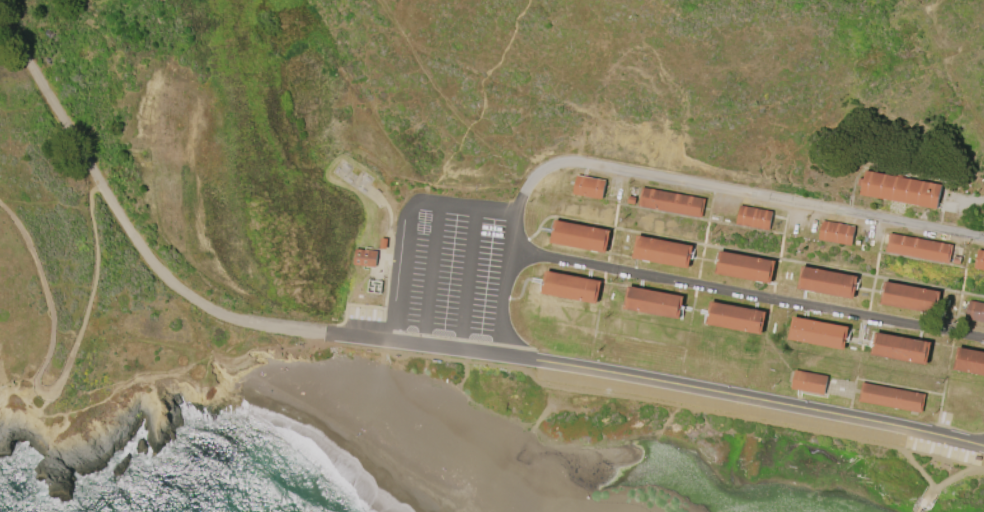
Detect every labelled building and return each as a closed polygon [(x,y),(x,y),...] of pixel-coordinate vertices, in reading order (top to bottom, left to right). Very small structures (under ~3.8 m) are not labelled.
[(861,196),(865,171),(941,184),(937,209),(861,196)] [(572,195),(575,175),(605,179),(601,199),(572,195)] [(637,207),(640,187),(705,198),(702,218),(637,207)] [(736,225),(739,206),(772,212),(769,231),(736,225)] [(550,242),(554,220),(608,231),(604,252),(550,242)] [(821,240),(823,222),(858,227),(855,245),(821,240)] [(885,253),(888,234),(950,244),(947,263),(885,253)] [(630,257),(634,235),(690,246),(686,268),(630,257)] [(978,250),(983,251),(983,270),(975,269),(978,250)] [(356,251),(355,266),(375,268),(377,253),(356,251)] [(714,273),(719,251),(773,261),(769,284),(714,273)] [(796,289),(800,266),(857,277),(853,299),(796,289)] [(592,303),(596,280),(539,270),(535,293),(592,303)] [(878,304),(882,281),(937,291),(932,314),(878,304)] [(675,320),(680,296),(624,285),(619,309),(675,320)] [(969,300),(983,303),(983,320),(966,317),(969,300)] [(758,334),(763,311),(710,301),(705,324),(758,334)] [(786,340),(790,318),(845,328),(841,349),(786,340)] [(870,357),(874,334),(928,343),(924,366),(870,357)] [(955,348),(983,352),(983,376),(951,371),(955,348)] [(791,389),(793,370),(829,375),(827,394),(791,389)] [(859,402),(862,384),(925,395),(922,413),(859,402)]
